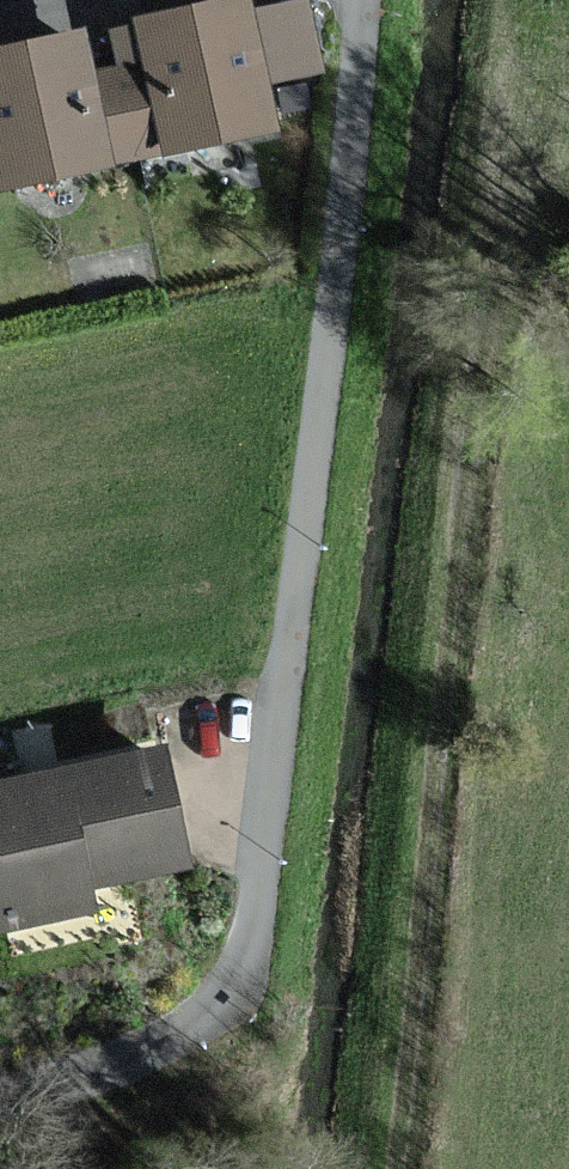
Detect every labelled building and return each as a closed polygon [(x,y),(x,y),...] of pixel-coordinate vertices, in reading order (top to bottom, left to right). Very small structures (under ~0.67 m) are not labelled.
[(167,153),(290,125),(259,0),(227,0),(137,23),(148,65),(167,153)] [(0,47),(0,178),(1,186),(117,164),(98,76),(91,29),(0,47)] [(117,164),(167,153),(148,65),(98,76),(117,164)] [(161,749),(0,786),(0,890),(6,919),(89,900),(85,881),(186,858),(161,749)]
